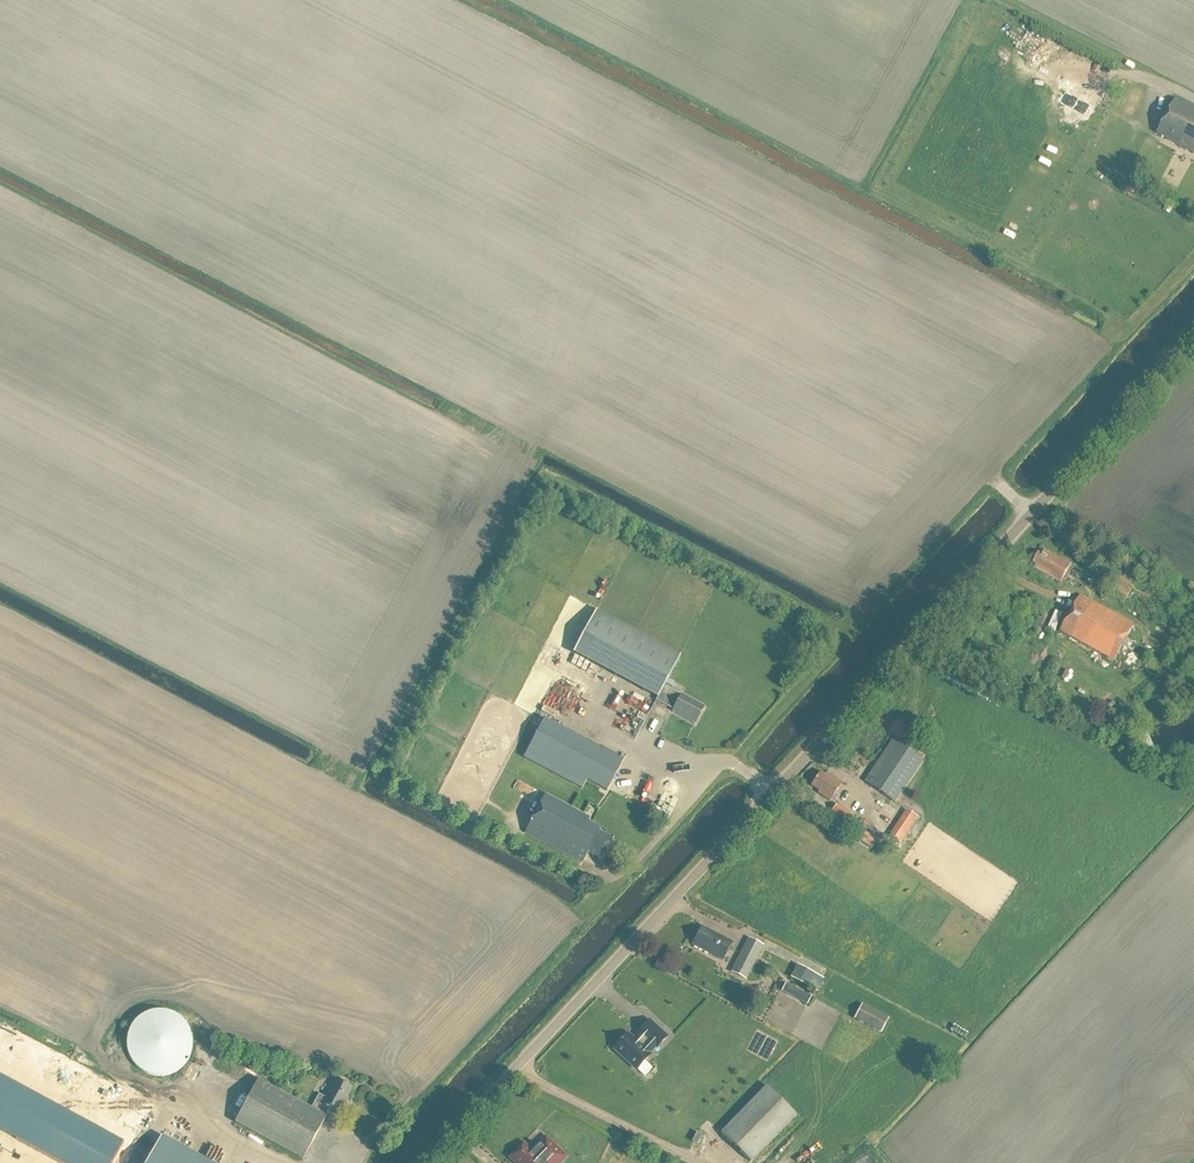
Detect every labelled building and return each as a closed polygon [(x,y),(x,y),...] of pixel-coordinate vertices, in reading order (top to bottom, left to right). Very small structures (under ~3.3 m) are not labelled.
[(1176,100),(1157,134),(1193,154),(1193,110),(1176,100)] [(1169,214),(1173,208),(1167,204),(1163,211),(1169,214)] [(1061,584),(1071,566),(1044,551),(1042,555),(1039,553),(1034,563),(1037,565),(1035,569),(1061,584)] [(1114,662),(1134,626),(1081,597),(1062,633),(1114,662)] [(1061,630),(1065,612),(1054,610),(1051,628),(1061,630)] [(596,611),(573,654),(657,699),(657,700),(658,699),(675,708),(672,712),(695,724),(704,707),(682,695),(681,696),(664,687),(680,656),(596,611)] [(607,792),(623,762),(544,720),(524,758),(582,790),(586,781),(607,792)] [(1150,732),(1139,735),(1144,754),(1156,750),(1150,732)] [(894,803),(922,761),(892,741),(864,782),(894,803)] [(830,802),(842,784),(827,774),(825,776),(820,773),(811,786),(823,794),(822,796),(830,802)] [(603,861),(613,841),(599,833),(601,829),(588,823),(590,819),(545,795),(525,834),(583,864),(588,854),(603,861)] [(837,806),(832,813),(845,821),(850,814),(837,806)] [(902,844),(918,816),(904,809),(889,837),(902,844)] [(861,830),(856,839),(871,849),(877,841),(861,830)] [(720,959),(729,941),(702,928),(693,945),(720,959)] [(746,980),(763,946),(749,939),(732,973),(746,980)] [(818,993),(824,980),(797,966),(791,979),(818,993)] [(781,992),(807,1005),(811,997),(786,983),(781,992)] [(854,1019),(881,1033),(889,1019),(862,1005),(854,1019)] [(187,1022),(181,1016),(176,1013),(169,1010),(163,1009),(155,1009),(148,1011),(142,1014),(136,1018),(132,1022),(129,1026),(126,1034),(124,1041),(125,1048),(126,1054),(128,1060),(132,1066),(138,1072),(143,1075),(150,1078),(157,1079),(163,1079),(168,1078),(171,1077),(176,1075),(182,1072),(187,1066),(191,1060),(194,1054),(195,1046),(195,1041),(193,1033),(191,1027),(187,1022)] [(640,1032),(633,1040),(627,1035),(621,1041),(620,1040),(619,1042),(620,1042),(614,1049),(637,1070),(650,1056),(649,1055),(656,1047),(657,1048),(666,1038),(648,1021),(639,1032),(640,1032)] [(339,1114),(345,1103),(344,1102),(352,1088),(336,1080),(326,1099),(319,1095),(311,1109),(258,1080),(235,1123),(303,1160),(331,1110),(339,1114)] [(750,1162),(796,1116),(767,1087),(721,1134),(750,1162)] [(697,1145),(702,1136),(697,1133),(692,1143),(697,1145)] [(162,1137),(147,1162),(210,1162),(162,1137)] [(526,1146),(512,1160),(515,1162),(559,1162),(565,1157),(560,1153),(561,1152),(554,1146),(553,1147),(545,1139),(543,1141),(542,1140),(538,1145),(539,1146),(532,1152),(526,1146)]
